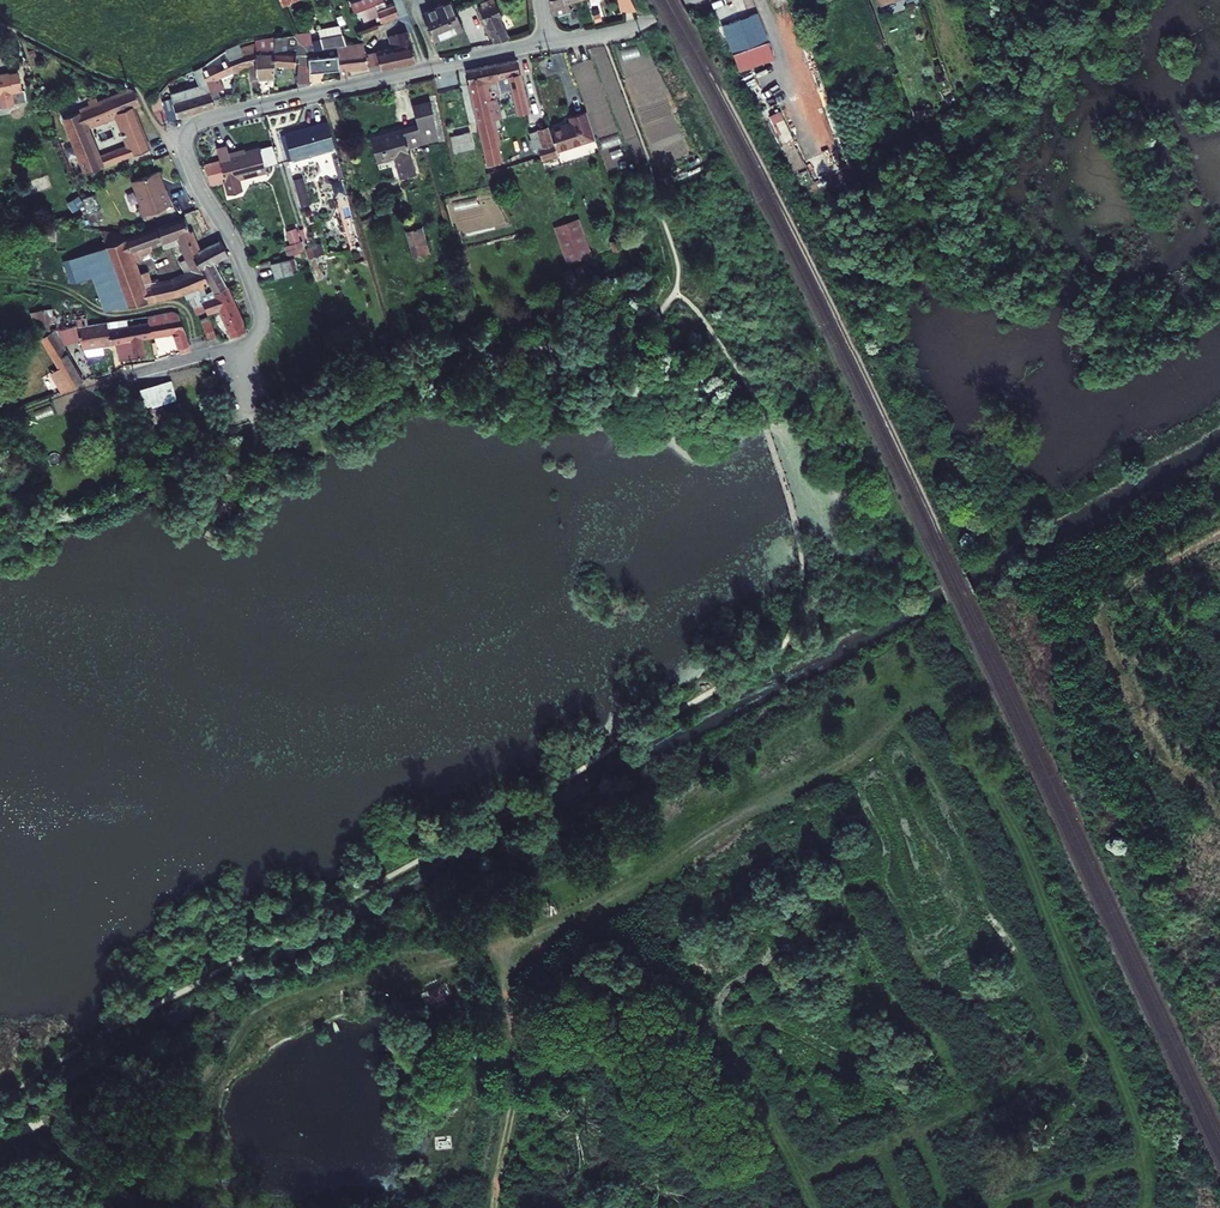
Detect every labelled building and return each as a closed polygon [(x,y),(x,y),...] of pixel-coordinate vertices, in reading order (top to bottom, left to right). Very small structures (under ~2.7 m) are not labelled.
[(420,14),(432,40),(462,26),(449,0),(448,0),(420,14)] [(578,0),(550,0),(552,8),(554,16),(570,11),(569,5),(565,6),(564,4),(578,0)] [(622,14),(636,11),(631,0),(618,0),(622,14)] [(471,11),(488,48),(501,43),(492,24),(495,22),(489,9),(477,14),(476,9),(471,11)] [(388,11),(372,16),(375,26),(379,25),(381,33),(393,30),(388,11)] [(760,16),(723,27),(732,54),(741,72),(774,61),(760,16)] [(402,42),(369,48),(366,39),(346,41),(338,42),(342,53),(336,54),(334,52),(322,55),(321,49),(314,51),(315,56),(306,58),(298,58),(300,84),(311,83),(309,76),(339,70),(340,78),(348,76),(346,69),(378,64),(379,67),(419,59),(415,40),(407,25),(398,28),(402,42)] [(173,100),(153,104),(161,123),(214,107),(213,100),(213,95),(208,83),(251,69),(255,89),(262,88),(261,84),(273,82),(271,68),(294,67),(293,51),(268,52),(255,54),(253,42),(185,78),(188,90),(172,94),(173,100)] [(508,62),(459,74),(484,169),(499,165),(490,125),(515,118),(513,116),(524,112),(508,62)] [(16,102),(14,83),(10,84),(8,75),(0,76),(0,105),(16,102)] [(66,129),(80,176),(153,149),(133,110),(139,107),(135,98),(132,97),(98,113),(96,109),(88,112),(90,118),(66,129)] [(413,129),(367,145),(377,169),(393,164),(400,183),(415,178),(405,151),(437,140),(425,106),(407,112),(413,129)] [(529,135),(535,152),(552,146),(555,154),(594,138),(583,111),(565,118),(568,124),(547,132),(546,129),(529,135)] [(321,126),(279,142),(289,168),(332,153),(321,126)] [(448,137),(452,154),(473,149),(470,132),(448,137)] [(217,165),(204,170),(212,191),(225,187),(229,199),(243,195),(238,182),(268,173),(260,151),(228,162),(225,152),(214,156),(217,165)] [(165,183),(160,173),(135,183),(141,196),(140,199),(143,209),(144,210),(142,214),(145,220),(149,221),(170,214),(168,210),(176,207),(170,192),(167,193),(164,186),(165,185),(165,183)] [(297,194),(301,206),(309,204),(304,191),(297,194)] [(83,197),(91,221),(104,217),(95,193),(83,197)] [(565,264),(591,256),(579,218),(553,227),(565,264)] [(232,341),(243,336),(209,274),(224,264),(215,251),(197,263),(190,245),(187,245),(182,227),(121,247),(117,238),(97,236),(124,316),(174,305),(181,303),(185,312),(200,304),(197,294),(204,291),(212,304),(201,310),(206,320),(217,315),(232,341)] [(412,259),(429,254),(422,228),(404,233),(412,259)] [(284,231),(287,255),(302,254),(299,229),(284,231)] [(322,276),(315,258),(323,255),(319,244),(304,249),(315,278),(322,276)] [(260,275),(265,290),(283,285),(279,270),(260,275)] [(102,325),(78,327),(83,352),(120,347),(125,371),(137,368),(136,361),(145,359),(142,343),(171,338),(179,358),(192,356),(178,318),(164,320),(164,324),(110,332),(110,329),(102,329),(102,325)] [(202,332),(210,345),(218,342),(209,322),(203,326),(202,332)] [(44,343),(74,391),(84,384),(62,347),(69,345),(68,333),(59,333),(44,343)] [(143,395),(154,434),(173,429),(167,410),(180,407),(174,387),(143,395)]
